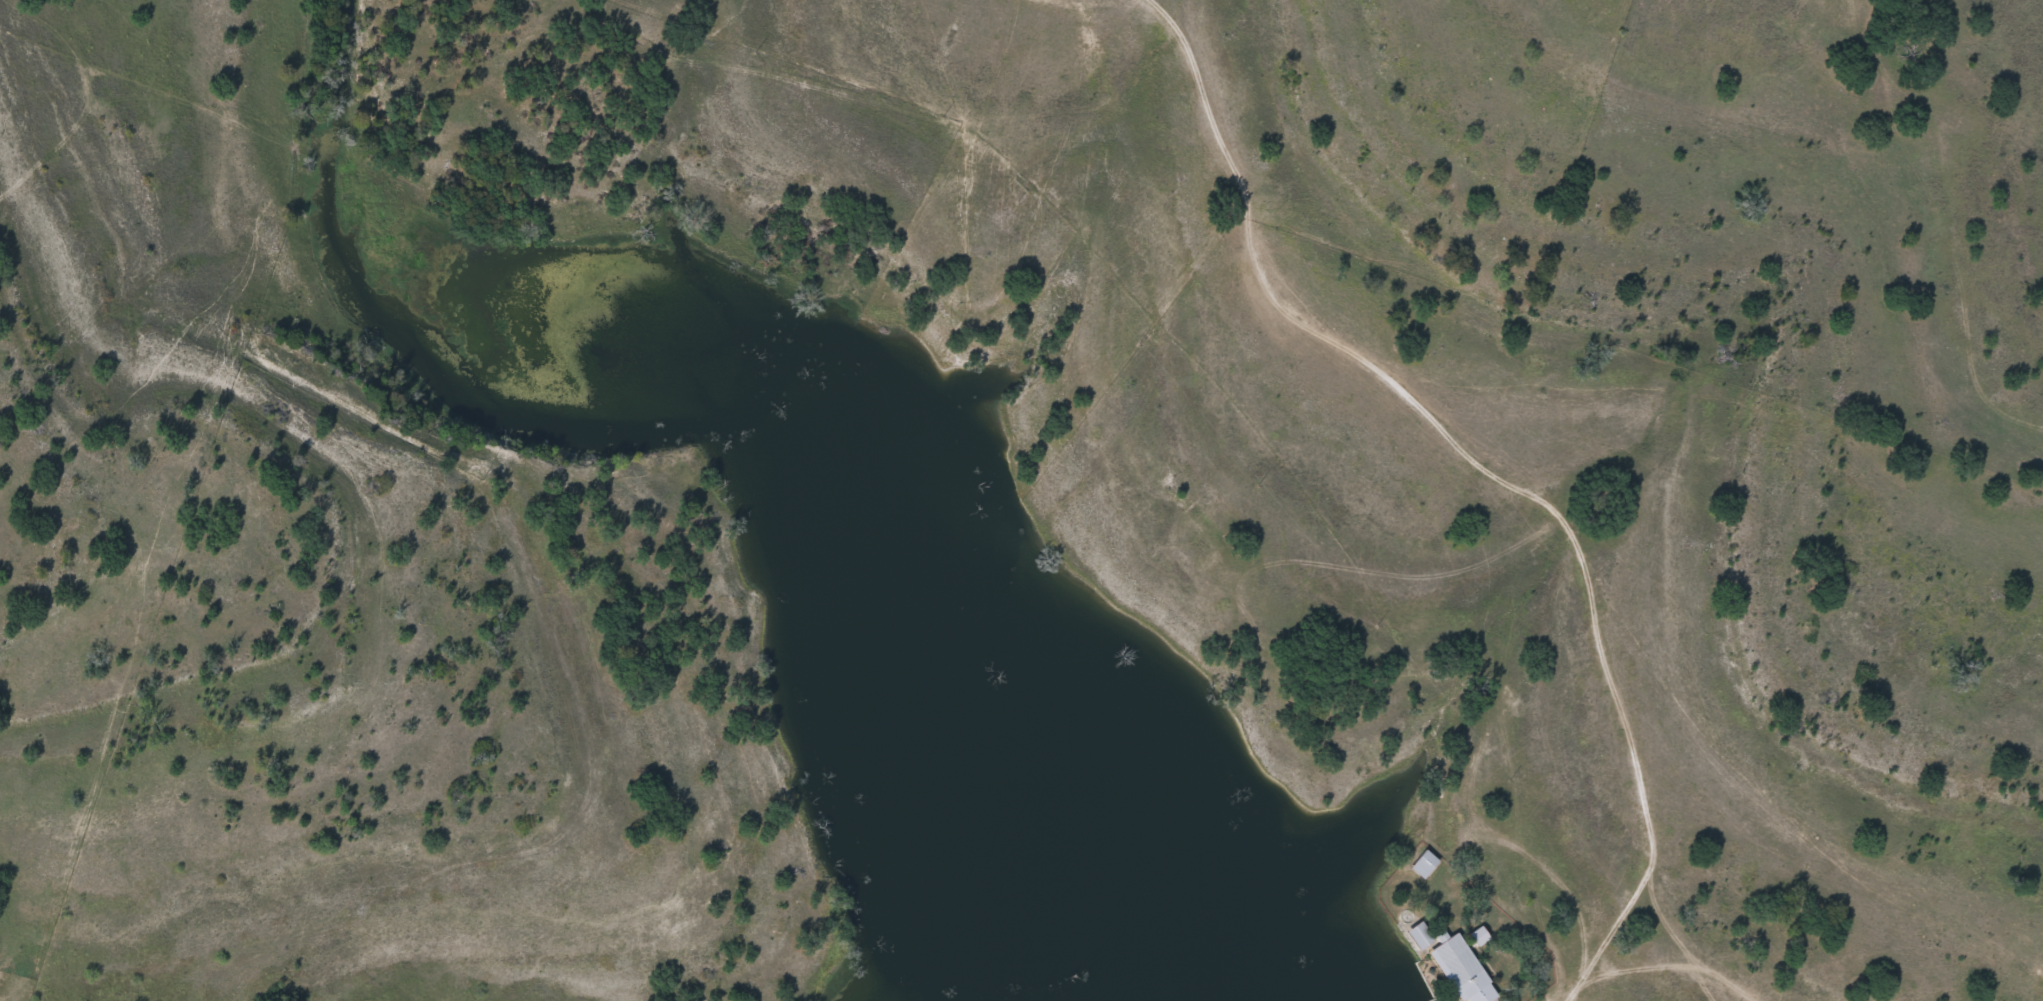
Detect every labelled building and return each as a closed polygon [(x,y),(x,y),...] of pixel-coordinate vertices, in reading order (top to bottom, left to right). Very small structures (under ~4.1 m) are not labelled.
[(1439,861),(1426,849),(1410,867),(1423,878),(1439,861)] [(1436,940),(1422,921),(1408,931),(1422,950),(1436,940)] [(1430,949),(1461,1000),(1491,1000),(1499,996),(1460,931),(1430,949)]
